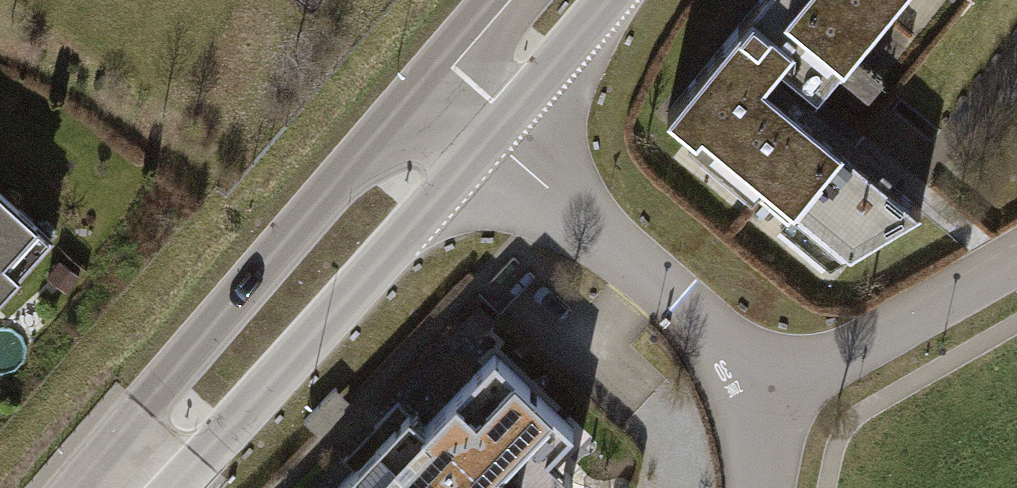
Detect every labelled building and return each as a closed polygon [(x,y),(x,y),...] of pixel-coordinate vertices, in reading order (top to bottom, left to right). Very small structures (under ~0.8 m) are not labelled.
[(664,106),(693,129),(698,122),(765,178),(758,187),(788,209),(793,202),(850,249),(923,208),(764,73),(775,62),(816,92),(891,0),(756,0),(664,106)] [(30,221),(0,193),(0,256),(30,221)] [(14,271),(0,257),(0,287),(14,271)] [(492,370),(379,487),(550,487),(581,455),(492,370)]
